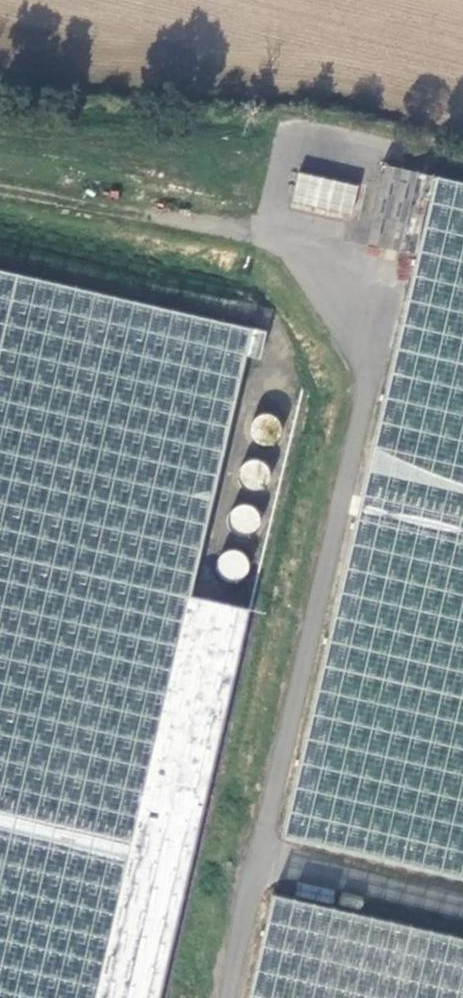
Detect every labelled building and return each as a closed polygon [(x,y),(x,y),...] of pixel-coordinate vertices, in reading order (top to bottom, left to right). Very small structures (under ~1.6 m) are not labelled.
[(387,166),(370,244),(415,255),(280,840),(462,882),(462,184),(387,166)] [(352,219),(357,183),(296,173),(290,209),(352,219)] [(192,596),(248,355),(263,359),(269,332),(0,270),(0,997),(160,997),(250,610),(192,596)] [(273,415),(251,420),(256,444),(278,439),(273,415)] [(250,458),(239,482),(259,491),(270,467),(250,458)] [(258,508),(233,505),(230,530),(254,533),(258,508)] [(218,553),(221,579),(246,576),(243,550),(218,553)] [(244,997),(462,997),(462,924),(271,880),(244,997)]
